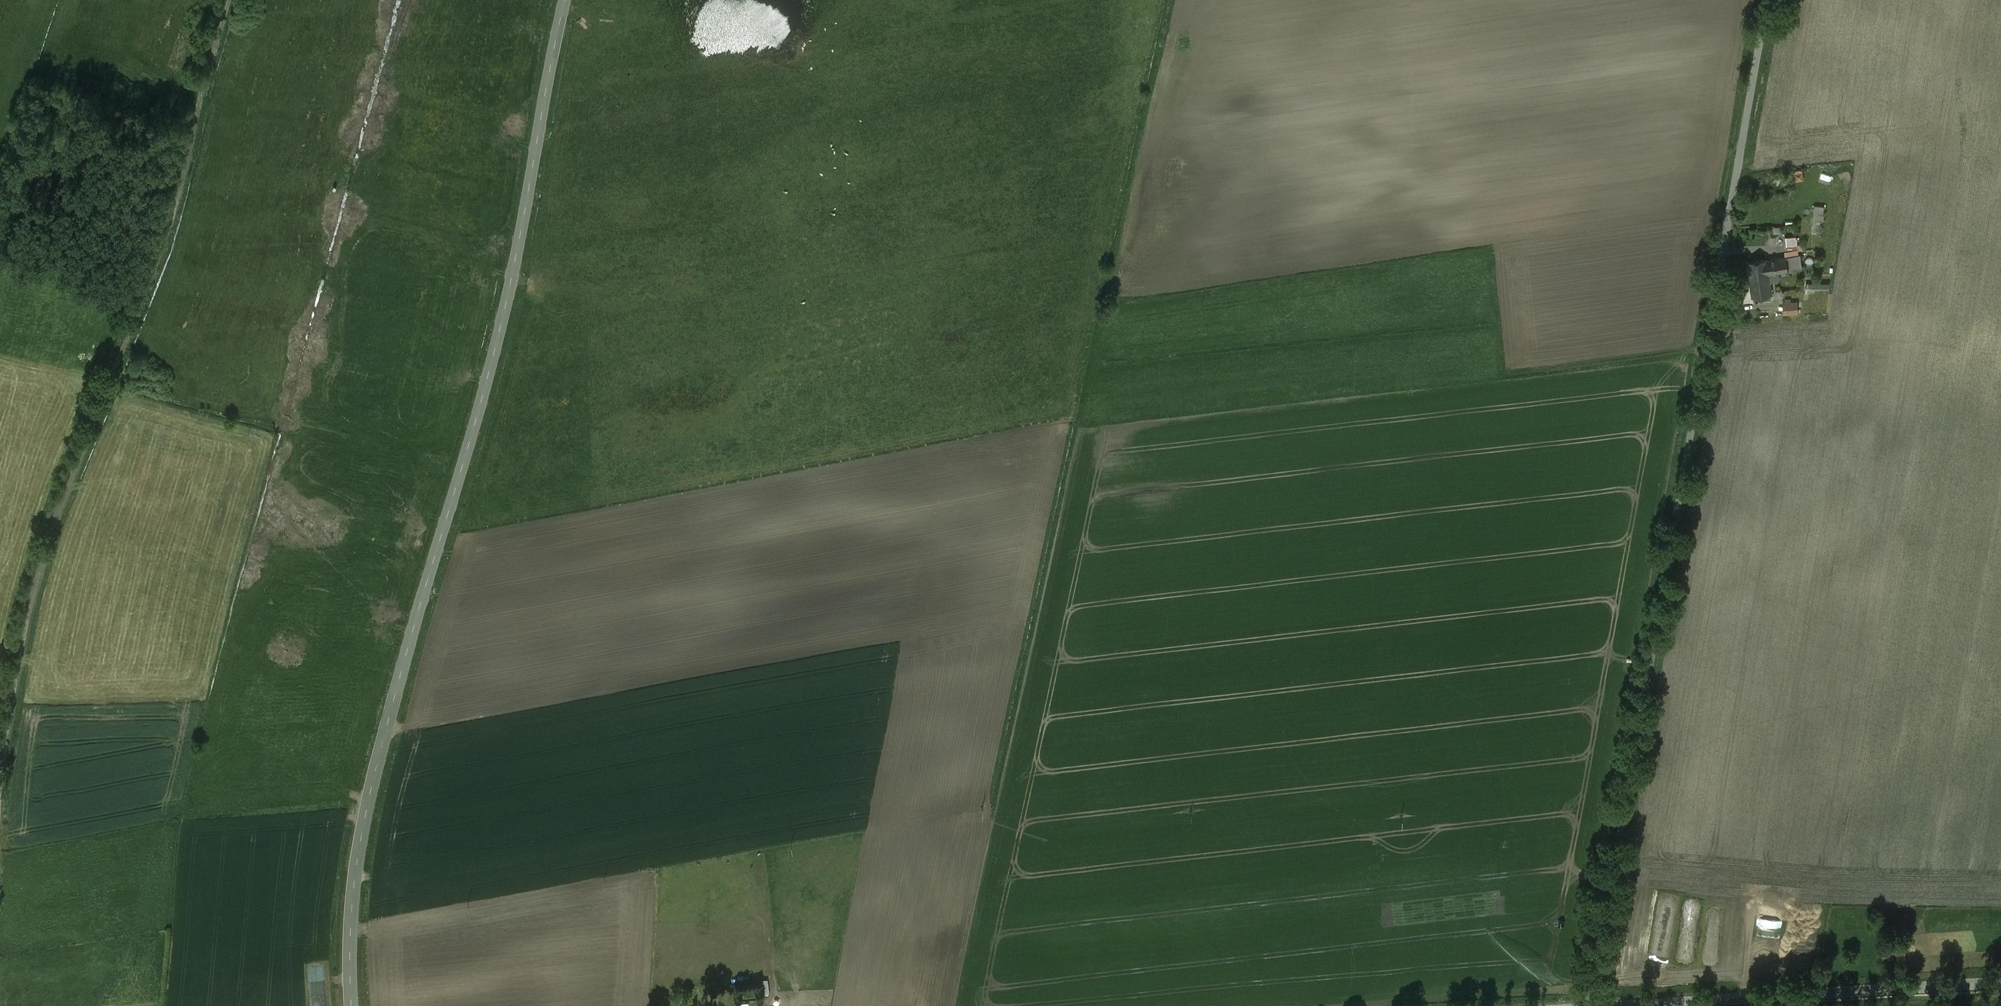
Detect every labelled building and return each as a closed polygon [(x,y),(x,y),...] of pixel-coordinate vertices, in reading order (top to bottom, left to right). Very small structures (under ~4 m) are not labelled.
[(1767,258),(1748,262),(1753,295),(1772,293),(1770,281),(1775,280),(1774,273),(1801,269),(1799,255),(1768,260),(1767,258)] [(1785,302),(1786,318),(1798,318),(1797,302),(1785,302)]
